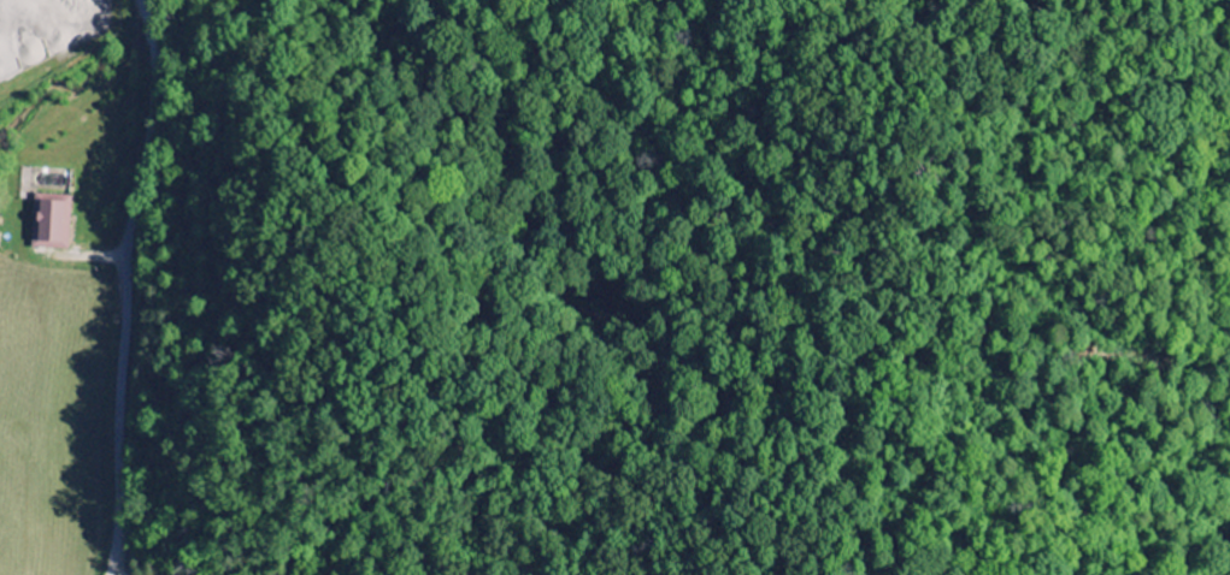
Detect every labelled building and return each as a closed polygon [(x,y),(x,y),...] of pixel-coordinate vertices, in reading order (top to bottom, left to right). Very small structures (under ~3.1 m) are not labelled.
[(31,248),(67,250),(70,196),(33,194),(31,248)]
